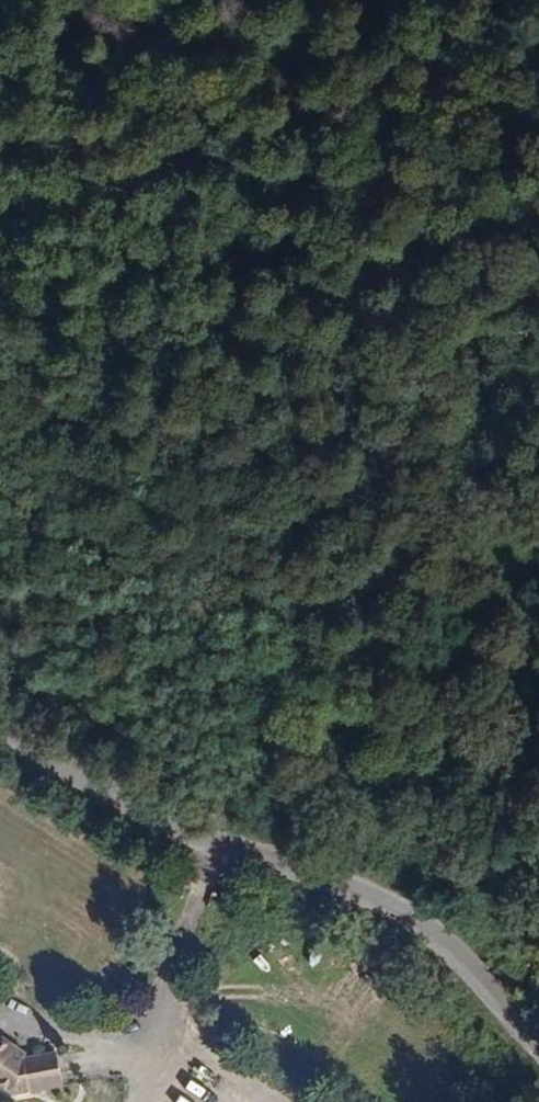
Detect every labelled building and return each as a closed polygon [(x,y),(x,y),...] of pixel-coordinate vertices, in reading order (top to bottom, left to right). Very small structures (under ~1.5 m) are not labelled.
[(13,1071),(60,1060),(55,1028),(21,1038),(9,1030),(13,1025),(0,1016),(0,1062),(13,1071)]
